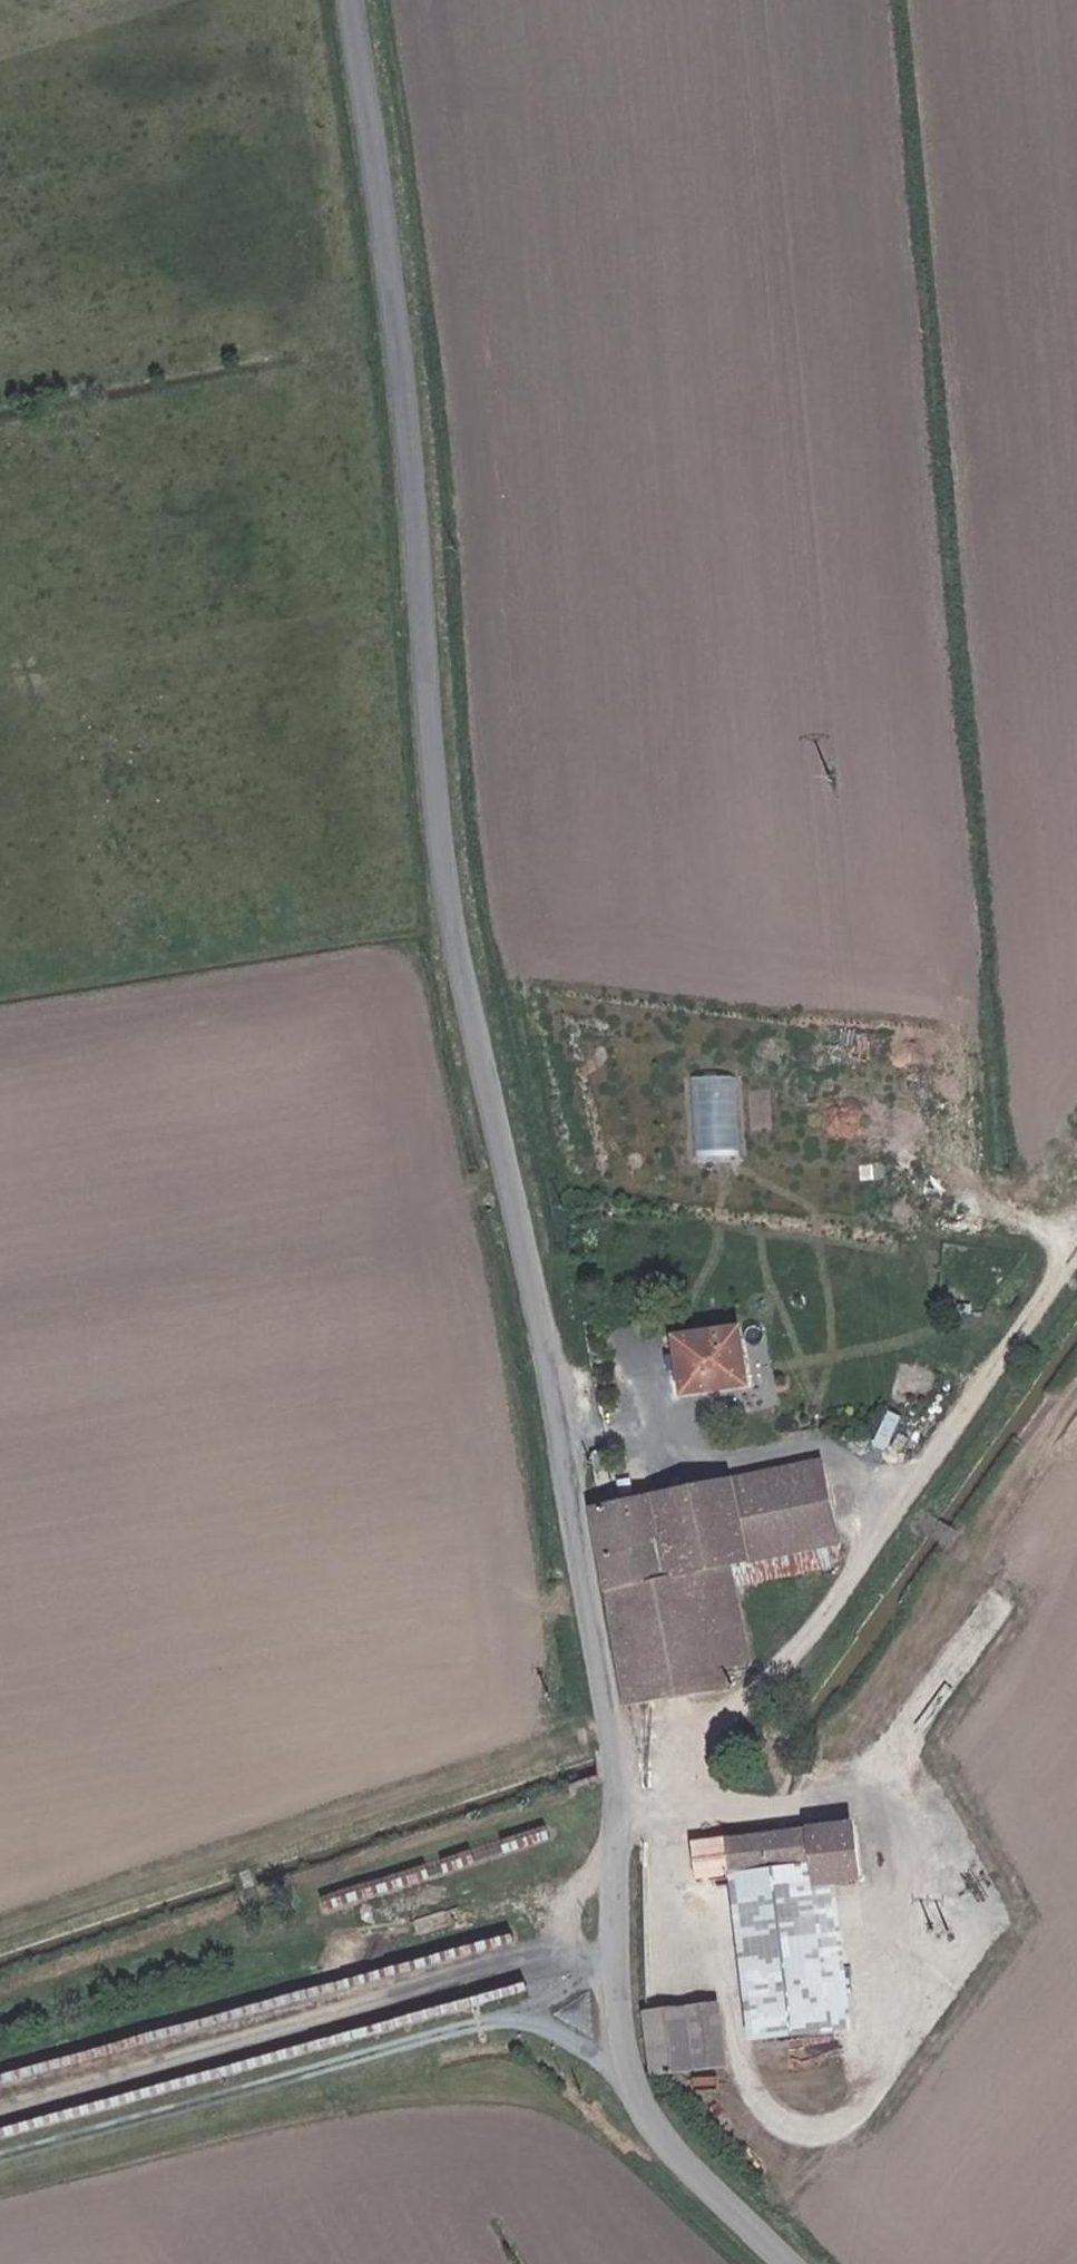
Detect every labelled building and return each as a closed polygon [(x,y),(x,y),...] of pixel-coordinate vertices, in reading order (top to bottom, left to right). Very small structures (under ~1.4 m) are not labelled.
[(670,1331),(679,1383),(680,1389),(733,1379),(741,1379),(732,1324),(670,1331)] [(626,1702),(639,1701),(726,1679),(722,1657),(755,1651),(735,1555),(838,1533),(818,1454),(586,1501),(626,1702)] [(835,1881),(851,1879),(875,1876),(868,1819),(710,1838),(714,1876),(832,1862),(835,1881)] [(832,1862),(749,1872),(769,2037),(869,2025),(851,1879),(835,1881),(832,1862)] [(653,2003),(658,2069),(726,2063),(720,1997),(653,2003)]
